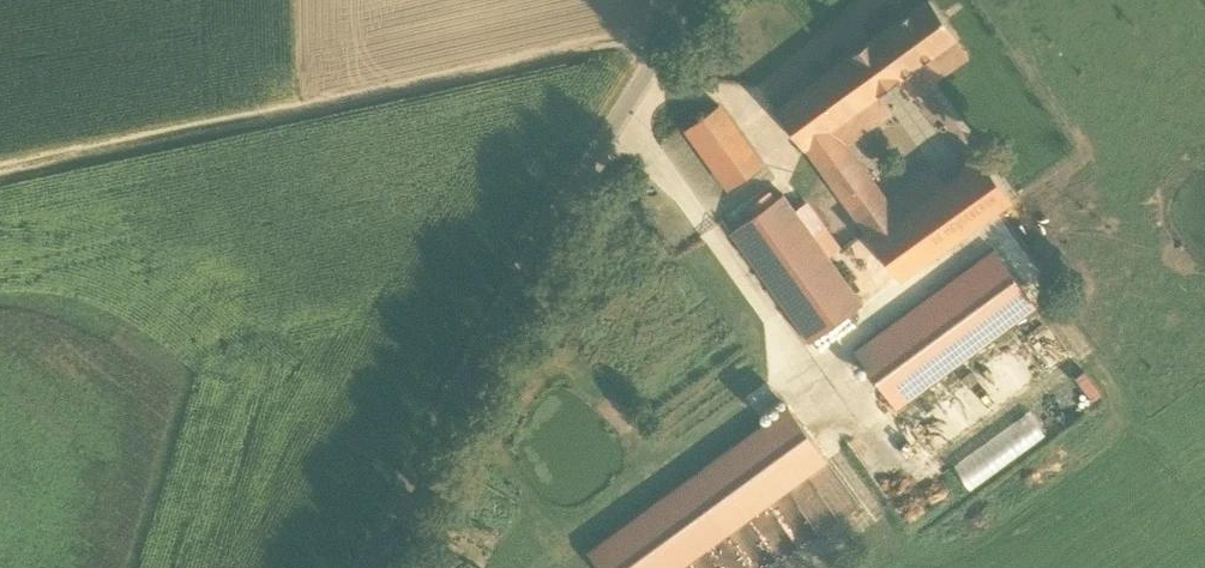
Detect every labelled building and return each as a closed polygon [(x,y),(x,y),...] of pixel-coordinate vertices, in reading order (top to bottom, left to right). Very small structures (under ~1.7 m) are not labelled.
[(872,41),(900,80),(958,38),(930,0),(928,0),(872,41)] [(880,94),(900,80),(872,41),(871,40),(850,55),(851,56),(776,110),(901,282),(978,226),(941,175),(895,209),(847,144),(893,111),(880,94)] [(723,190),(764,163),(723,100),(682,127),(723,190)] [(732,232),(811,341),(864,304),(829,255),(840,248),(826,228),(815,236),(785,194),(732,232)] [(855,352),(896,410),(1037,307),(995,249),(989,241),(962,262),(968,269),(855,352)] [(826,461),(788,409),(589,555),(598,567),(679,567),(826,461)]
